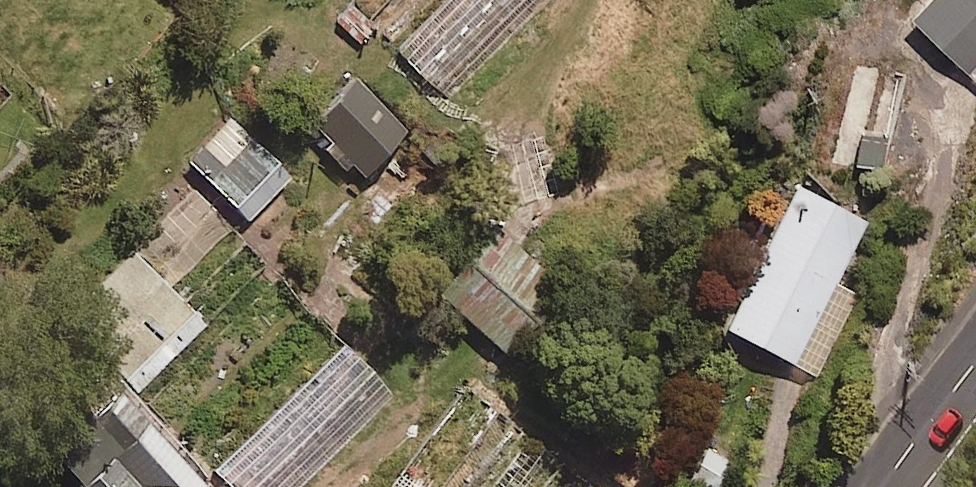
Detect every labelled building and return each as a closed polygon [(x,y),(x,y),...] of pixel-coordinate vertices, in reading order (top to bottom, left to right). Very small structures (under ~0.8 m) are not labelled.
[(913,22),(975,80),(975,0),(933,0),(913,22)] [(905,78),(859,66),(835,159),(881,171),(905,78)] [(407,136),(355,84),(313,126),(364,178),(407,136)] [(289,179),(230,120),(187,163),(247,222),(289,179)] [(723,332),(819,378),(860,293),(836,282),(865,222),(793,187),(723,332)] [(231,231),(194,193),(65,320),(136,393),(205,325),(170,290),(231,231)] [(562,283),(503,238),(448,311),(507,356),(562,283)] [(120,399),(41,472),(55,486),(201,486),(120,399)] [(699,448),(684,485),(689,486),(718,486),(729,461),(699,448)]
